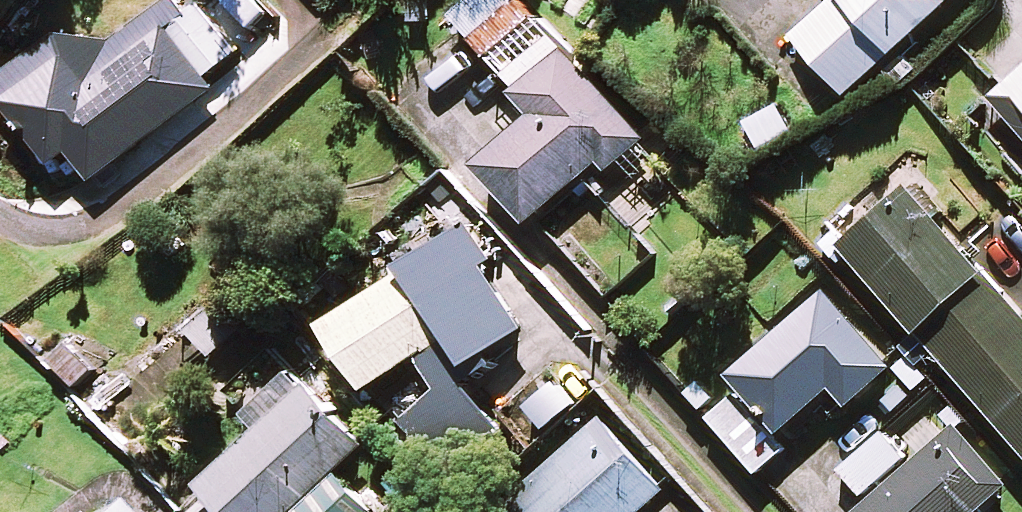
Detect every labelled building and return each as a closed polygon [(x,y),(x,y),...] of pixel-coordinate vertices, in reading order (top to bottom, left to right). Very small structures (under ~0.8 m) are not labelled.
[(451,9),(459,0),(442,0),(451,9)] [(515,0),(473,0),(456,17),(492,55),(531,18),(515,0)] [(796,36),(849,95),(956,0),(836,0),(796,36)] [(237,53),(201,5),(95,84),(72,53),(12,98),(59,162),(75,149),(97,178),(217,88),(208,75),(237,53)] [(650,135),(569,48),(526,88),(545,109),(484,165),(537,221),(603,160),(613,170),(650,135)] [(995,100),(1021,130),(1021,75),(995,100)] [(822,244),(836,259),(846,250),(1021,443),(1021,315),(968,255),(972,252),(897,169),(829,231),(832,234),(822,244)] [(407,265),(453,337),(471,366),(528,328),(486,265),(494,259),(471,223),(407,265)] [(422,355),(453,337),(407,265),(396,272),(399,277),(331,322),(373,387),(422,355)] [(895,365),(824,289),(733,374),(786,431),(835,386),(853,405),(895,365)] [(243,331),(223,307),(194,331),(214,355),(243,331)] [(453,337),(422,355),(441,385),(402,411),(433,458),(495,417),(465,370),(471,366),(453,337)] [(99,367),(72,339),(52,358),(79,386),(99,367)] [(315,383),(203,483),(229,511),(374,511),(375,511),(338,471),(369,443),(315,383)] [(786,450),(736,394),(711,416),(761,472),(786,450)] [(939,404),(906,434),(923,452),(858,511),(980,511),(1011,483),(939,404)] [(604,415),(497,511),(644,511),(670,488),(604,415)] [(908,458),(885,432),(843,468),(866,494),(908,458)]
